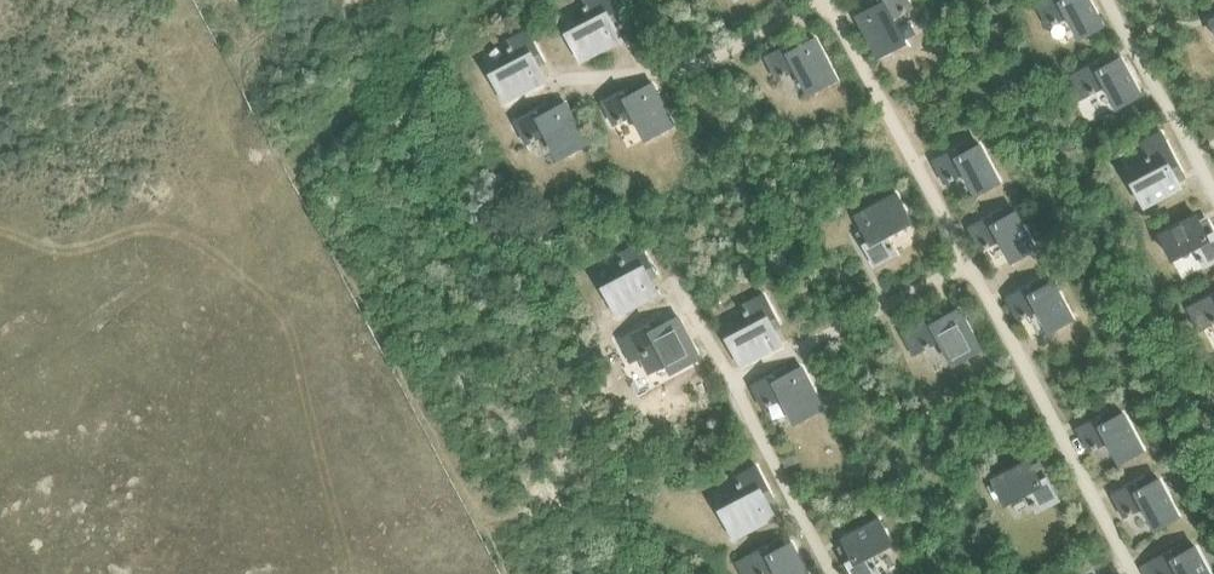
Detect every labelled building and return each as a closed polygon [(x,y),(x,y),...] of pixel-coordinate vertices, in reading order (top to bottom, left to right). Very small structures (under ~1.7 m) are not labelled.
[(613,22),(618,19),(608,0),(582,0),(580,1),(590,20),(565,34),(579,61),(621,39),(613,22)] [(891,18),(910,8),(906,0),(871,0),(869,1),(872,7),(855,16),(877,58),(904,43),(891,18)] [(1089,0),(1044,0),(1036,4),(1048,26),(1068,16),(1080,37),(1102,25),(1089,0)] [(545,80),(537,63),(542,60),(527,30),(504,42),(514,61),(489,74),(503,102),(545,80)] [(836,80),(814,37),(797,46),(794,41),(765,56),(776,79),(796,69),(809,94),(836,80)] [(1074,73),(1065,78),(1077,100),(1086,96),(1106,85),(1117,106),(1140,94),(1120,57),(1110,62),(1107,55),(1074,73)] [(673,125),(651,83),(634,92),(631,86),(601,102),(613,124),(633,114),(646,139),(673,125)] [(586,144),(564,102),(547,111),(544,105),(514,121),(526,143),(546,133),(559,158),(586,144)] [(1153,172),(1131,183),(1143,206),(1180,187),(1175,177),(1182,173),(1160,132),(1138,144),(1153,172)] [(999,181),(979,144),(969,149),(966,143),(932,160),(944,183),(964,172),(976,194),(999,181)] [(886,234),(911,220),(896,193),(854,216),(863,233),(858,236),(874,265),(896,253),(886,234)] [(1035,248),(1015,211),(1005,216),(1001,210),(968,227),(980,250),(1000,239),(1012,261),(1035,248)] [(1208,221),(1201,225),(1196,215),(1159,235),(1171,258),(1192,246),(1203,266),(1213,260),(1213,233),(1208,221)] [(658,293),(649,276),(655,273),(639,243),(617,255),(627,275),(602,288),(616,315),(658,293)] [(1072,318),(1052,281),(1043,286),(1039,279),(1006,297),(1018,320),(1038,309),(1049,330),(1072,318)] [(1187,307),(1199,330),(1208,325),(1213,322),(1213,293),(1196,303),(1187,307)] [(782,344),(773,327),(779,324),(763,294),(741,306),(751,325),(726,338),(740,366),(782,344)] [(908,328),(900,332),(912,355),(940,340),(953,365),(980,350),(958,308),(941,317),(938,312),(908,328)] [(657,319),(619,339),(630,362),(658,347),(671,372),(699,358),(677,316),(660,325),(657,319)] [(822,408),(801,366),(783,375),(781,369),(751,385),(763,408),(782,397),(795,422),(822,408)] [(1142,450),(1122,412),(1113,418),(1109,411),(1076,428),(1088,451),(1108,440),(1119,462),(1142,450)] [(1058,499),(1041,466),(1034,469),(1029,460),(992,479),(1003,502),(1025,491),(1036,511),(1058,499)] [(775,516),(766,499),(772,496),(756,466),(734,478),(744,497),(719,511),(733,538),(775,516)] [(1111,494),(1104,498),(1116,521),(1123,517),(1143,506),(1155,528),(1178,516),(1158,478),(1148,484),(1145,477),(1111,494)] [(840,551),(852,573),(880,573),(869,553),(891,541),(879,518),(841,538),(847,548),(840,551)] [(736,562),(742,573),(767,573),(776,569),(778,573),(807,573),(791,542),(781,547),(777,540),(744,558),(736,562)] [(1139,567),(1143,573),(1179,573),(1180,573),(1209,573),(1194,546),(1184,551),(1181,544),(1148,562),(1139,567)]
